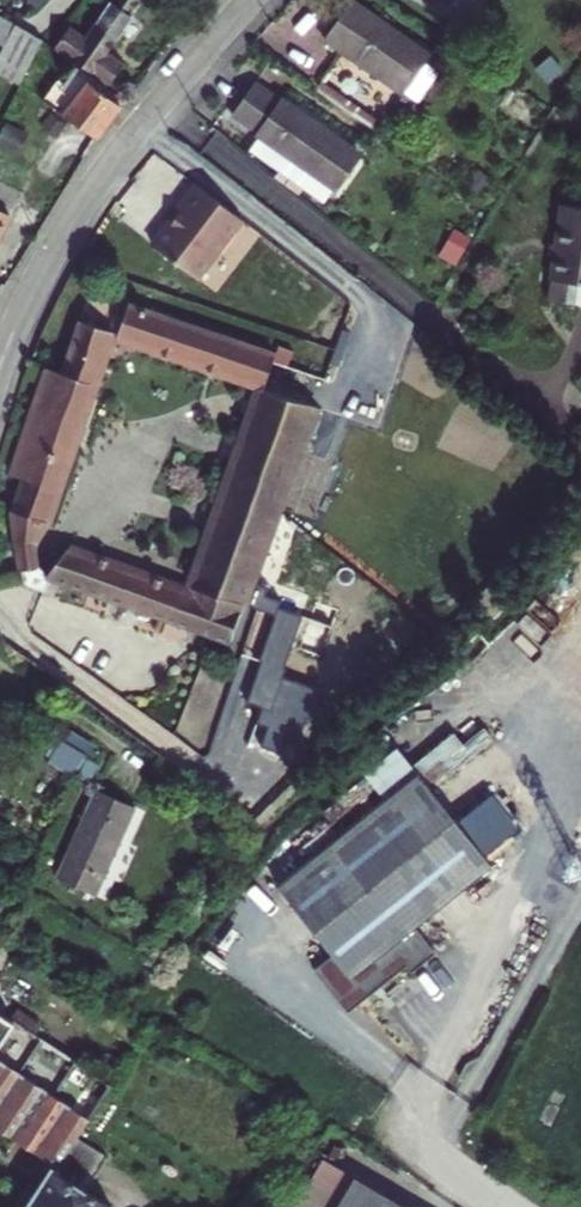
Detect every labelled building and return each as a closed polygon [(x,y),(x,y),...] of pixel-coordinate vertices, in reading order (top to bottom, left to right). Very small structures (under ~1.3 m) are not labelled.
[(105,78),(110,73),(114,76),(130,54),(114,43),(145,0),(116,0),(95,31),(79,19),(64,41),(101,66),(98,73),(105,78)] [(319,40),(397,98),(426,58),(348,1),(319,40)] [(9,43),(23,18),(0,6),(0,38),(9,43)] [(51,34),(23,18),(9,43),(0,60),(0,62),(27,77),(51,34)] [(52,93),(103,132),(128,98),(131,94),(105,78),(98,73),(76,57),(58,85),(52,93)] [(321,203),(330,191),(354,159),(253,85),(230,117),(258,138),(250,150),(321,203)] [(32,195),(4,181),(0,190),(0,254),(32,195)] [(167,206),(193,224),(210,199),(184,181),(167,206)] [(531,305),(580,313),(580,213),(546,208),(531,305)] [(50,585),(234,649),(325,382),(307,375),(308,370),(280,361),(287,340),(248,325),(250,318),(139,285),(119,343),(261,393),(190,593),(63,551),(50,585)] [(10,513),(18,551),(37,548),(55,516),(113,339),(78,326),(59,377),(49,375),(12,477),(22,482),(10,513)] [(18,551),(24,574),(41,570),(37,548),(18,551)] [(336,973),(319,991),(358,1030),(411,977),(417,982),(439,960),(416,937),(485,867),(400,783),(273,911),(336,973)] [(135,806),(97,790),(59,875),(96,892),(135,806)] [(0,1005),(0,1122),(54,1157),(60,1161),(62,1162),(113,1081),(0,1005)] [(186,1005),(178,1017),(189,1021),(195,1009),(186,1005)] [(57,1166),(30,1206),(113,1206),(115,1204),(57,1166)] [(300,1206),(368,1206),(318,1177),(300,1206)]
